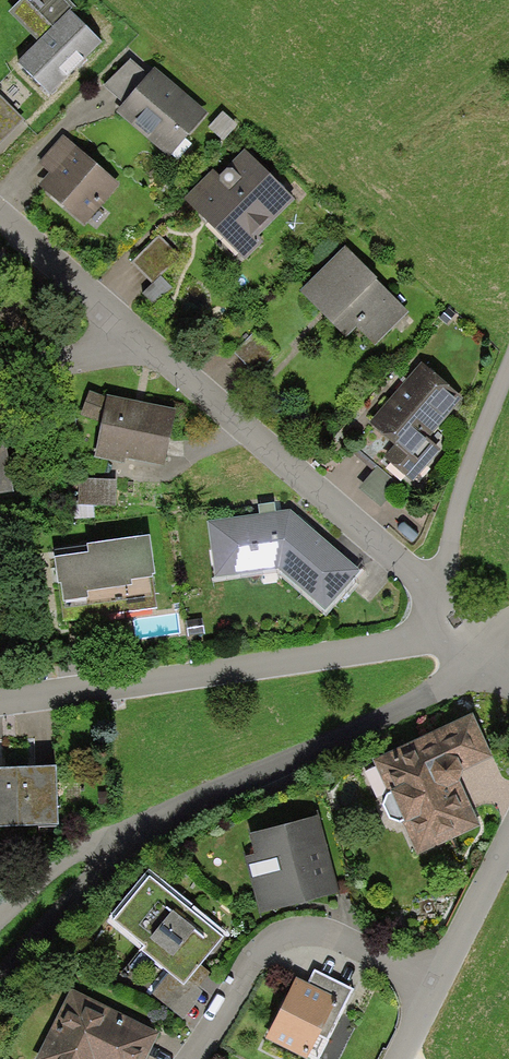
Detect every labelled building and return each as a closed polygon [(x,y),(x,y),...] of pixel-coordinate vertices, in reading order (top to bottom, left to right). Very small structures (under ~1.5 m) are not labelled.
[(68,0),(21,0),(9,12),(39,42),(17,63),(49,95),(102,44),(70,11),(75,7),(68,0)] [(149,75),(130,59),(105,87),(124,103),(149,75)] [(208,114),(154,68),(149,75),(124,103),(116,112),(170,158),(208,114)] [(0,96),(0,145),(25,121),(0,96)] [(120,185),(64,137),(39,165),(49,174),(38,186),(84,227),(120,185)] [(293,201),(245,152),(220,177),(213,171),(184,200),(244,261),(263,242),(258,236),(293,201)] [(179,257),(160,236),(132,263),(151,284),(179,257)] [(377,280),(346,248),(300,293),(346,340),(357,329),(374,347),(408,313),(376,281),(377,280)] [(161,277),(143,294),(154,305),(172,289),(161,277)] [(254,375),(277,354),(257,332),(234,353),(254,375)] [(463,398),(422,363),(369,424),(395,446),(384,458),(412,482),(440,451),(427,440),(463,398)] [(102,423),(107,398),(90,392),(81,415),(102,423)] [(176,410),(107,396),(107,398),(102,423),(94,459),(124,465),(125,460),(164,468),(176,410)] [(14,494),(0,414),(0,496),(14,494)] [(117,481),(79,479),(79,506),(116,507),(117,481)] [(359,571),(290,511),(207,523),(214,579),(278,569),(325,611),(359,571)] [(88,554),(55,559),(63,622),(157,609),(153,576),(155,576),(150,537),(87,546),(88,554)] [(473,715),(373,761),(389,795),(383,806),(389,819),(400,823),(403,821),(418,855),(480,827),(460,782),(462,772),(493,758),(473,715)] [(16,770),(18,828),(58,827),(56,769),(16,770)] [(16,770),(0,771),(0,829),(18,828),(16,770)] [(245,854),(258,914),(338,895),(320,818),(249,834),(254,852),(245,854)] [(223,939),(149,878),(113,922),(145,949),(142,953),(184,987),(223,939)] [(309,1056),(315,1058),(318,1058),(352,989),(315,971),(308,985),(297,979),(266,1039),(304,1058),(308,1058),(309,1056)] [(71,990),(36,1058),(147,1058),(160,1034),(71,990)]
